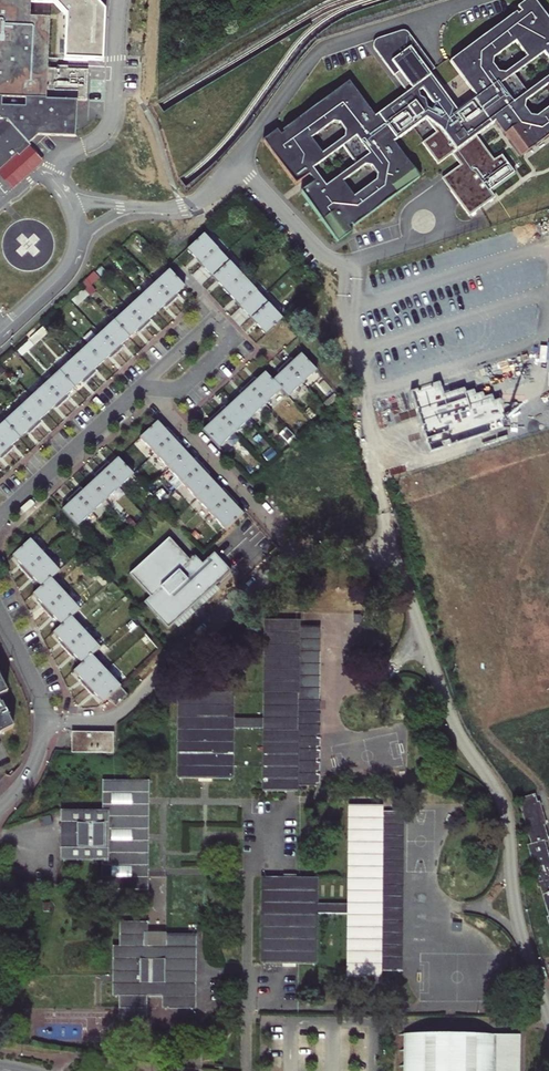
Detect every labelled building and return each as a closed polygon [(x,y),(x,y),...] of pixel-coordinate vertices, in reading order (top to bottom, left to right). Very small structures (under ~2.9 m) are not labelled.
[(37,135),(74,137),(76,100),(86,101),(87,70),(67,69),(57,69),(46,68),(48,17),(29,16),(30,0),(0,0),(0,168),(37,135)] [(430,74),(435,70),(409,34),(404,31),(377,40),(374,43),(374,48),(407,95),(376,118),(350,83),(283,132),(284,134),(281,137),(278,132),(263,143),(296,187),(310,177),(315,184),(302,194),(339,244),(352,235),(348,230),(352,227),(354,229),(420,180),(394,145),(427,121),(436,134),(423,144),(439,166),(452,156),(460,167),(442,180),(470,218),(496,198),(491,192),(515,174),(502,157),(495,162),(478,138),(496,124),(522,160),(548,140),(548,110),(538,118),(532,117),(526,110),(527,103),(548,88),(548,79),(528,94),(515,77),(545,55),(548,60),(548,21),(533,0),(531,0),(519,9),(522,13),(519,16),(518,14),(451,63),(477,99),(458,113),(430,74)] [(205,271),(221,256),(202,236),(186,251),(205,271)] [(225,293),(241,277),(221,256),(205,271),(225,293)] [(97,272),(83,281),(91,293),(97,289),(93,283),(101,278),(97,272)] [(153,286),(171,305),(176,301),(173,297),(183,288),(168,272),(153,286)] [(243,313),(260,298),(241,277),(225,293),(243,313)] [(166,310),(171,305),(153,286),(140,298),(154,314),(163,307),(166,310)] [(146,322),(154,314),(140,298),(126,311),(143,330),(148,325),(146,322)] [(264,335),(280,320),(260,298),(243,313),(264,335)] [(139,334),(143,330),(126,311),(113,323),(127,339),(136,331),(139,334)] [(523,333),(531,332),(531,321),(523,321),(523,333)] [(119,347),(127,339),(113,323),(99,335),(116,354),(121,350),(119,347)] [(111,359),(116,354),(99,335),(85,348),(100,365),(108,357),(111,359)] [(72,360),(89,379),(94,375),(92,372),(100,365),(85,348),(72,360)] [(283,367),(300,386),(315,372),(300,356),(289,366),(287,363),(283,367)] [(84,384),(89,379),(72,360),(58,373),(73,389),(81,381),(84,384)] [(300,386),(283,367),(278,371),(280,373),(271,382),(280,391),(286,398),(300,386)] [(64,398),(73,389),(58,373),(42,388),(60,406),(66,400),(64,398)] [(280,391),(271,382),(264,374),(252,385),(250,382),(246,386),(264,406),(280,391)] [(242,394),(233,403),(248,420),(264,406),(246,386),(240,392),(242,394)] [(42,388),(30,399),(45,415),(54,407),(56,410),(60,406),(42,388)] [(37,422),(45,415),(30,399),(17,411),(34,430),(39,425),(37,422)] [(215,414),(233,434),(248,420),(233,403),(222,412),(220,410),(215,414)] [(29,434),(34,430),(17,411),(3,423),(18,439),(27,432),(29,434)] [(202,431),(217,448),(233,434),(215,414),(210,420),(212,422),(202,431)] [(18,439),(3,423),(0,426),(0,447),(7,455),(11,450),(9,448),(18,439)] [(156,423),(139,438),(153,453),(172,435),(168,431),(166,434),(156,423)] [(153,453),(167,469),(184,453),(176,444),(178,442),(172,435),(153,453)] [(184,453),(167,469),(181,484),(200,466),(196,462),(193,464),(184,453)] [(118,489),(132,476),(130,474),(116,460),(107,468),(104,466),(100,470),(118,489)] [(206,473),(200,466),(181,484),(195,500),(212,484),(203,475),(206,473)] [(104,501),(118,489),(100,470),(96,474),(98,477),(89,485),(104,501)] [(212,484),(195,500),(210,516),(229,498),(224,493),(222,495),(212,484)] [(104,501),(89,485),(80,494),(77,491),(71,497),(89,516),(104,501)] [(76,527),(89,516),(71,497),(68,500),(70,503),(62,511),(76,527)] [(233,502),(229,498),(210,516),(224,531),(241,516),(231,505),(233,502)] [(169,538),(130,574),(151,596),(145,602),(169,628),(230,571),(214,553),(203,563),(195,555),(190,560),(169,538)] [(23,574),(42,556),(29,542),(12,557),(22,568),(19,570),(23,574)] [(49,580),(57,572),(42,556),(23,574),(29,581),(32,579),(40,588),(49,580)] [(45,613),(64,595),(49,580),(40,588),(33,595),(42,605),(40,607),(45,613)] [(69,618),(78,610),(64,595),(45,613),(50,618),(52,616),(61,626),(69,618)] [(316,787),(317,624),(316,624),(290,625),(290,617),(268,618),(266,616),(266,717),(232,716),(232,688),(230,689),(182,689),(180,688),(179,780),(181,778),(231,780),(231,728),(266,728),(265,793),(267,791),(286,791),(287,793),(287,785),(314,785),(316,787)] [(64,651),(84,633),(69,618),(61,626),(53,634),(62,644),(60,646),(64,651)] [(90,656),(98,649),(84,633),(64,651),(69,657),(72,655),(81,664),(90,656)] [(85,690),(105,672),(90,656),(81,664),(73,671),(82,682),(80,684),(85,690)] [(102,703),(107,699),(119,687),(105,672),(85,690),(90,695),(92,693),(102,703)] [(119,687),(107,699),(114,706),(126,695),(119,687)] [(13,729),(1,704),(0,705),(0,735),(13,729)] [(74,734),(74,752),(111,751),(111,733),(74,734)] [(146,894),(146,779),(144,779),(145,781),(107,780),(106,779),(105,811),(65,811),(64,809),(64,862),(65,859),(105,860),(104,893),(106,891),(144,892),(146,894)] [(518,797),(548,917),(548,837),(537,792),(518,797)] [(351,980),(368,980),(370,980),(370,973),(399,973),(399,975),(401,975),(401,810),(371,811),(371,803),(370,805),(354,805),(352,803),(352,904),(316,903),(317,876),(266,877),(265,875),(264,966),(265,964),(314,964),(315,966),(316,915),(352,916),(351,980)] [(192,1009),(193,935),(191,935),(168,935),(165,934),(165,947),(145,947),(145,921),(143,923),(123,921),(122,947),(116,945),(115,998),(122,997),(122,1021),(144,1017),(144,997),(165,997),(164,1011),(166,1010),(188,1010),(192,1009)] [(406,1070),(516,1070),(517,1047),(486,1046),(487,1037),(417,1036),(417,1041),(407,1041),(406,1070)] [(486,1046),(517,1047),(517,1037),(487,1037),(486,1046)]
